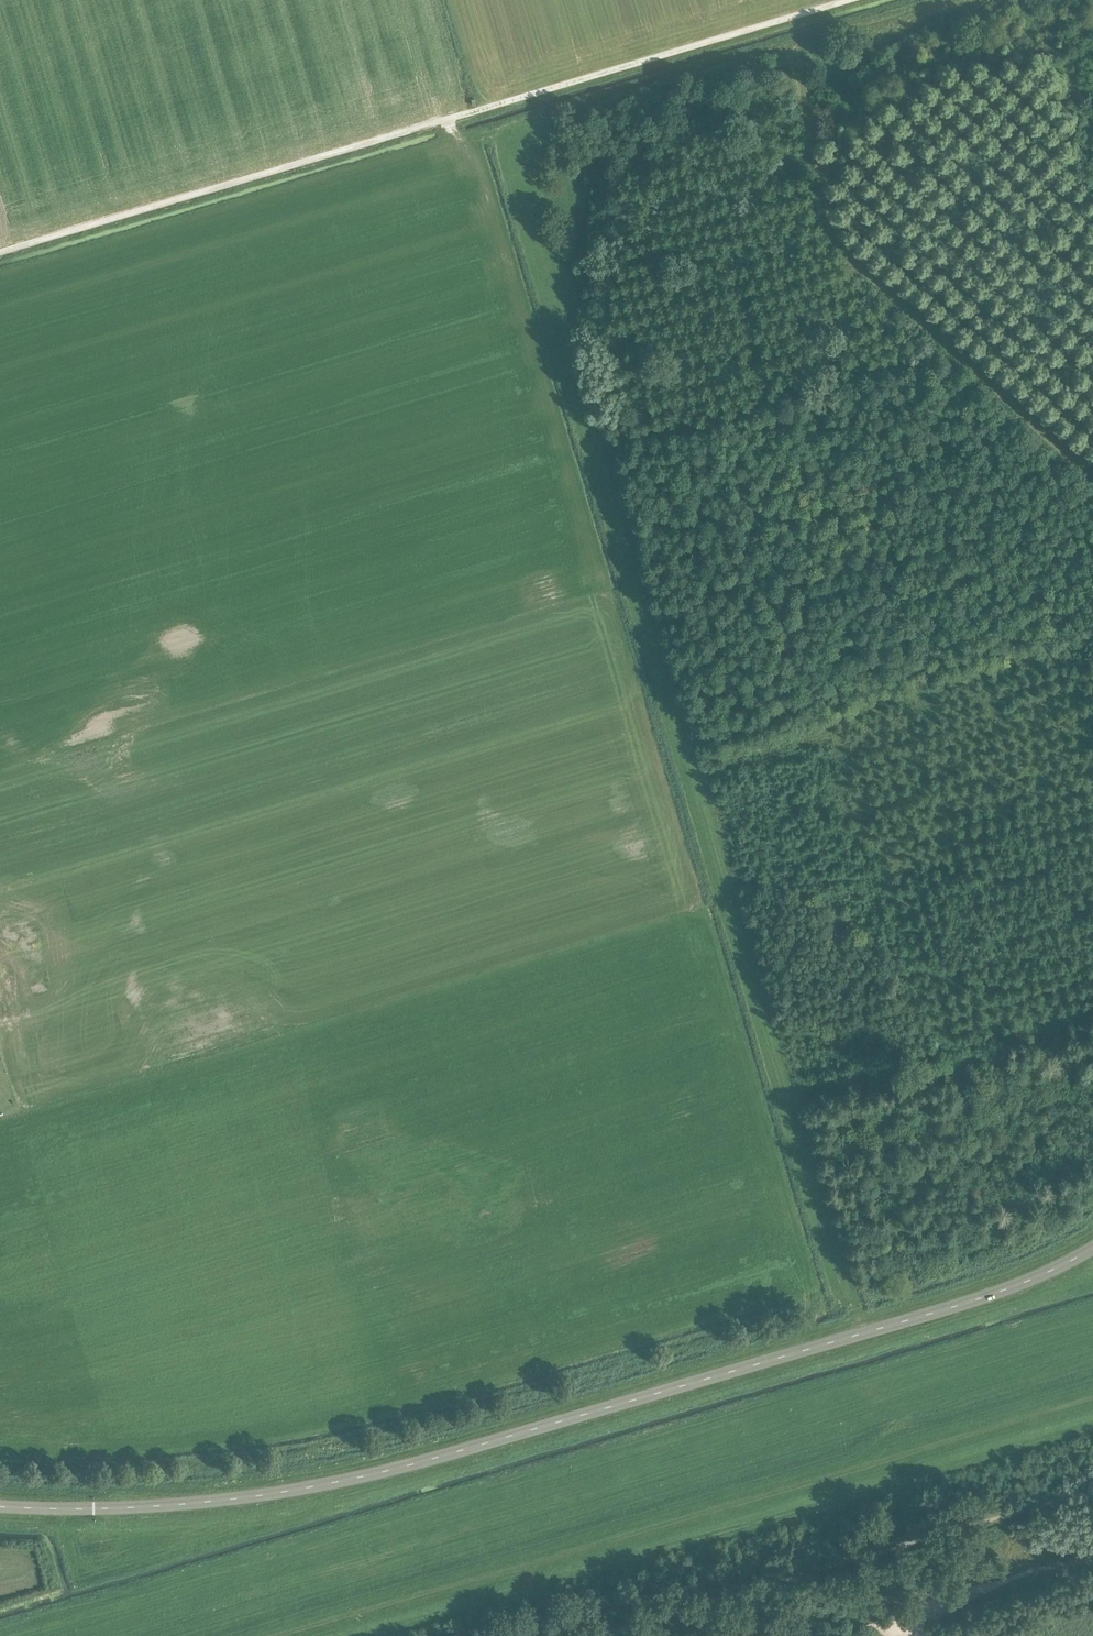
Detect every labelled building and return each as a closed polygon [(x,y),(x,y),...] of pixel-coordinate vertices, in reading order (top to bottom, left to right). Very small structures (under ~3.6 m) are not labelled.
[(873,1272),(874,1286),(891,1284),(889,1270),(873,1272)]
